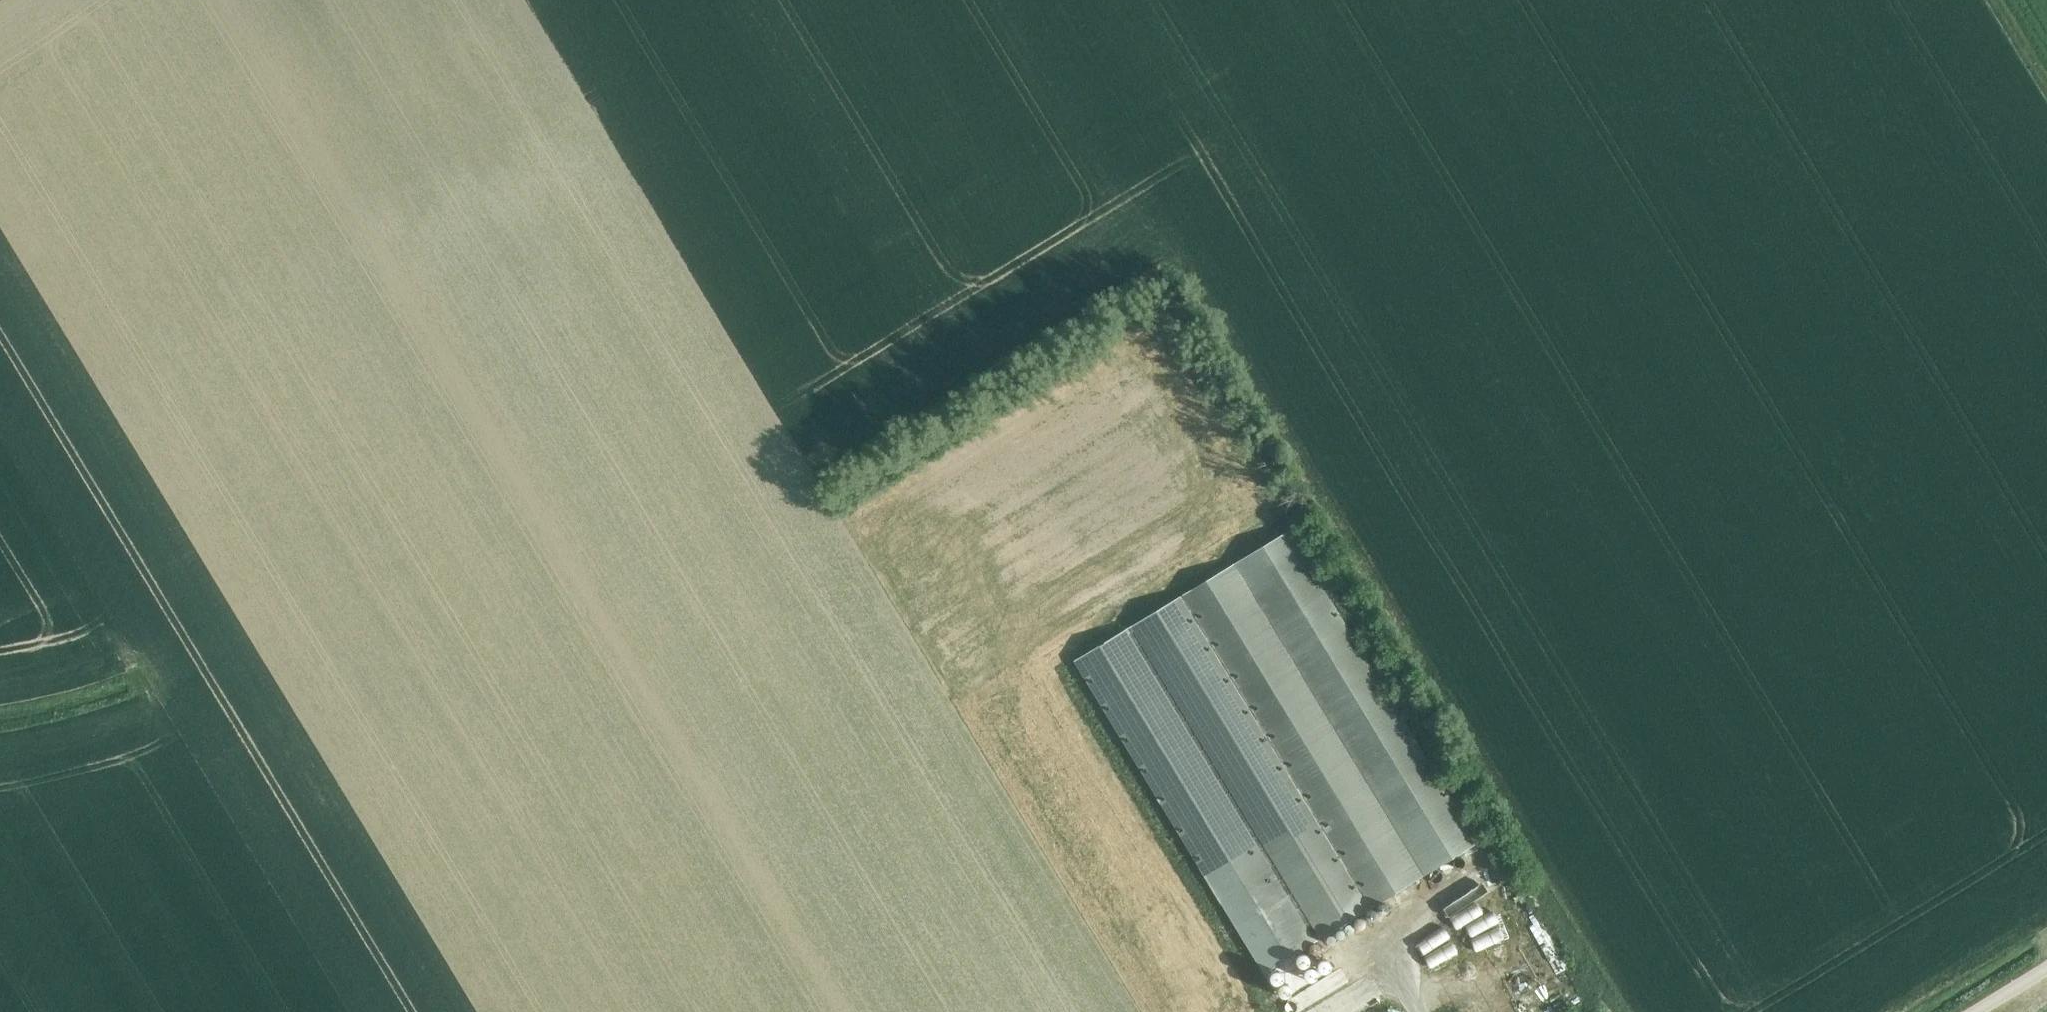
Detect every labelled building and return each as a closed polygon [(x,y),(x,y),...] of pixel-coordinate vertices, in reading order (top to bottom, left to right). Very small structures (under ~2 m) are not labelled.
[(1191,854),(1261,969),(1475,840),(1290,534),(1076,664),(1191,854)]
